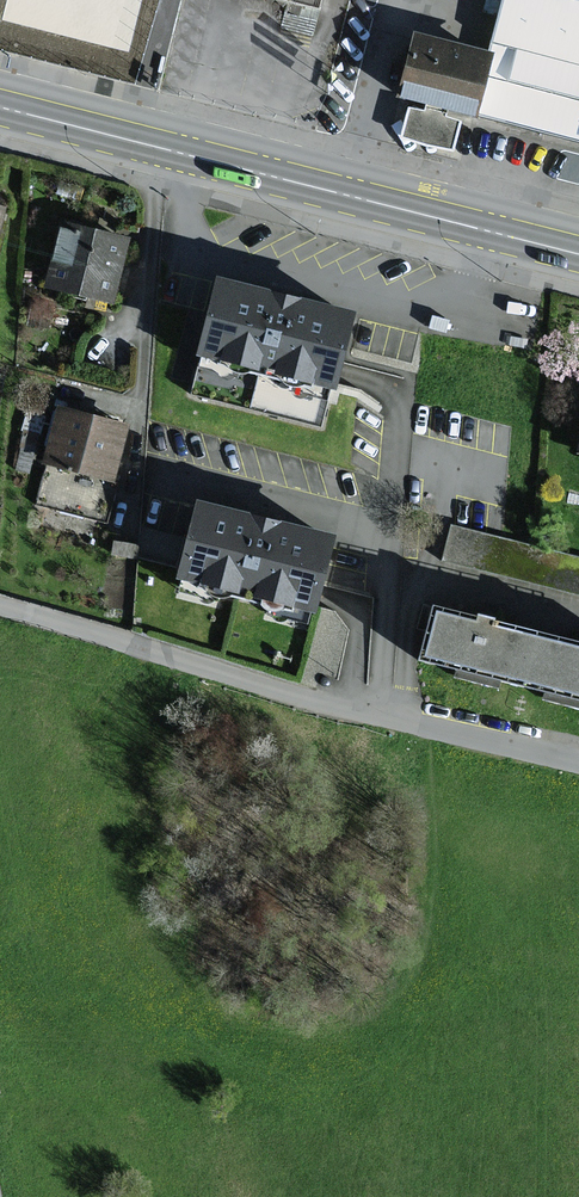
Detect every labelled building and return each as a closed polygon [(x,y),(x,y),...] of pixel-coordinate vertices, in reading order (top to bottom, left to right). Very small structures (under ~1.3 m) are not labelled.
[(320,8),(322,0),(289,0),(320,8)] [(492,50),(419,31),(402,95),(413,98),(465,111),(578,141),(578,0),(505,0),(492,50)] [(413,98),(403,134),(455,148),(465,111),(413,98)] [(11,214),(0,210),(0,246),(11,214)] [(129,244),(62,224),(45,284),(65,290),(111,303),(129,244)] [(252,410),(282,290),(253,282),(225,275),(196,384),(193,395),(252,410)] [(282,290),(252,410),(327,429),(336,394),(342,369),(348,347),(355,315),(357,309),(329,301),(290,292),(282,290)] [(131,426),(59,407),(44,462),(117,481),(131,426)] [(261,512),(204,498),(187,570),(183,587),(240,601),(261,512)] [(270,515),(261,512),(240,601),(319,621),(322,609),(325,597),(341,533),(270,515)] [(451,526),(443,561),(578,595),(578,558),(539,548),(534,546),(502,538),(451,526)] [(139,544),(115,541),(113,556),(138,559),(139,544)] [(430,600),(415,663),(529,689),(542,630),(503,621),(505,612),(485,608),(484,612),(430,600)] [(542,630),(529,689),(578,701),(578,639),(542,630)]
